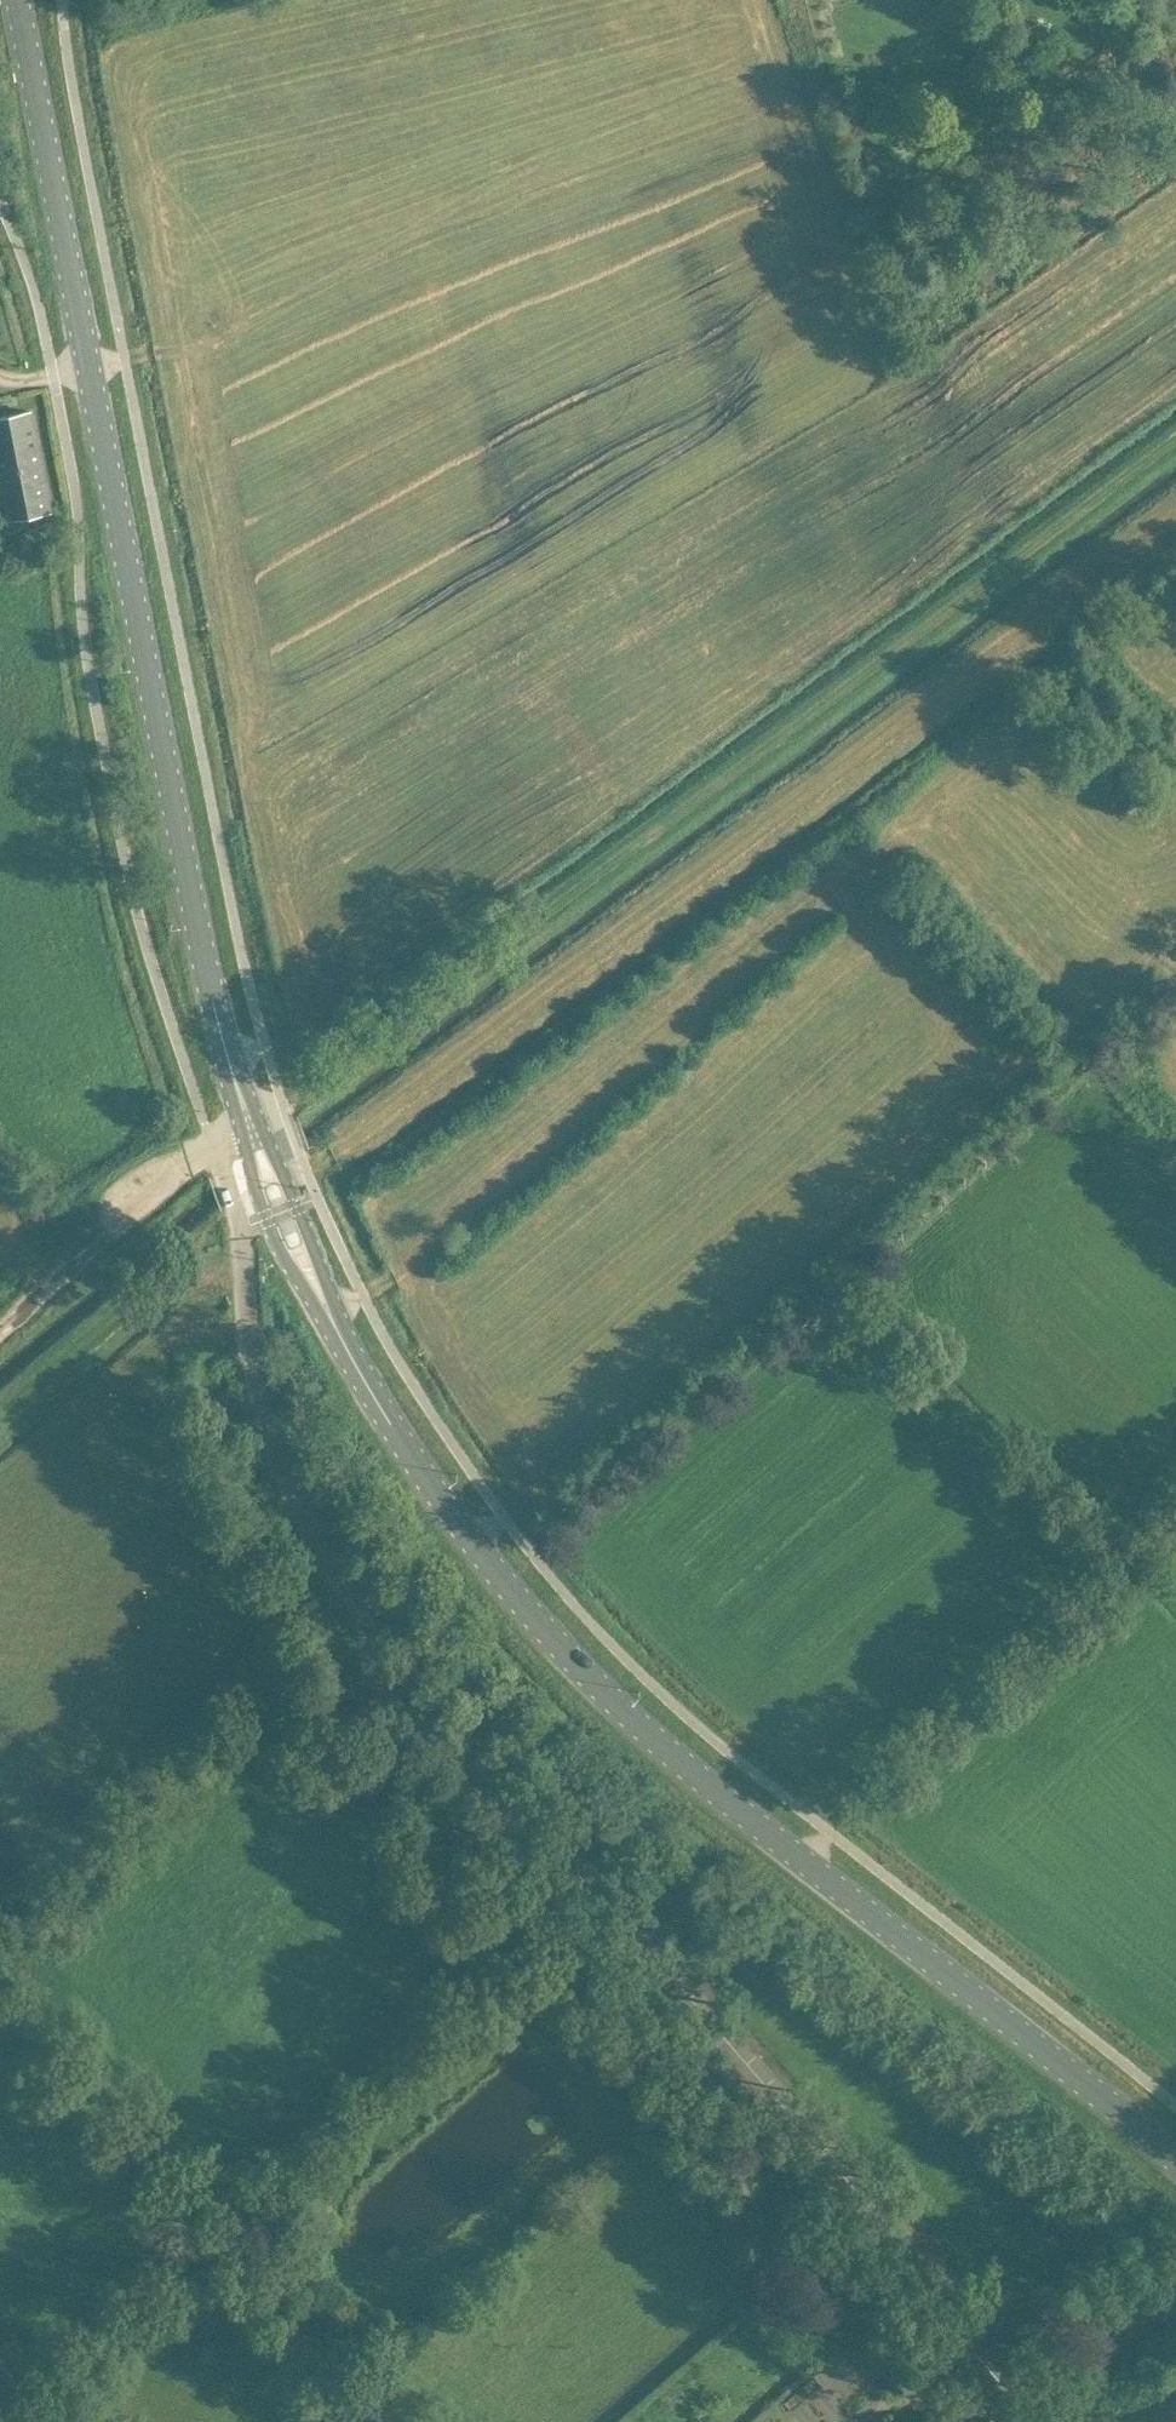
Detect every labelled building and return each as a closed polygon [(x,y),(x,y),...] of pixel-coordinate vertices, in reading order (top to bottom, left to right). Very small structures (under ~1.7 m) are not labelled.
[(28,515),(52,511),(33,410),(9,415),(0,417),(0,469),(10,519),(28,515)] [(731,2302),(739,2311),(751,2300),(744,2291),(731,2302)]
